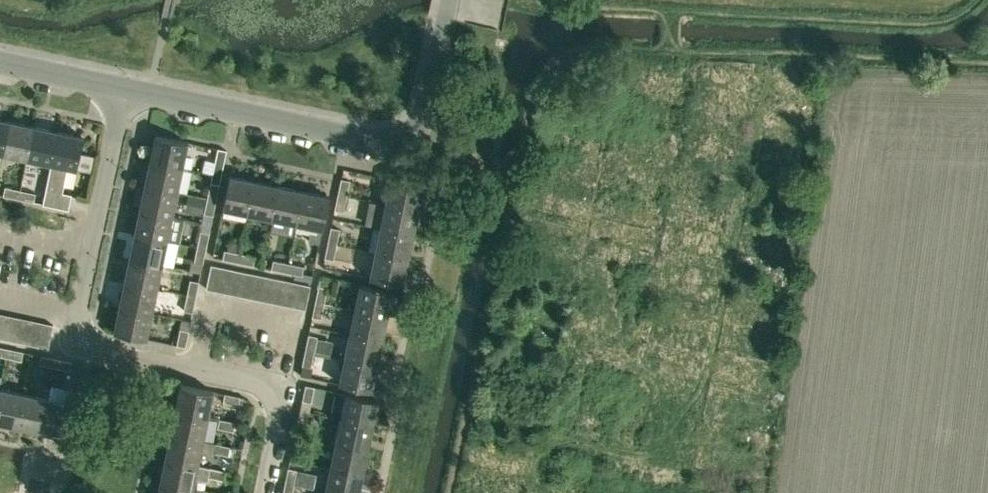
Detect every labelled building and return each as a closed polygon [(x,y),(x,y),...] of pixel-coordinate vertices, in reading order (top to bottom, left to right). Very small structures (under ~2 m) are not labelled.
[(9,121),(0,119),(0,153),(3,153),(9,121)] [(27,158),(34,126),(9,121),(3,153),(27,158)] [(51,163),(58,131),(34,126),(27,158),(51,163)] [(58,131),(51,163),(43,203),(68,209),(71,194),(62,192),(68,167),(77,168),(83,136),(58,131)] [(150,160),(182,167),(188,142),(155,135),(150,160)] [(227,151),(218,149),(215,164),(224,165),(227,151)] [(89,155),(80,153),(77,168),(92,172),(95,156),(89,155)] [(177,191),(182,167),(150,160),(145,185),(177,191)] [(248,213),(255,181),(230,175),(223,208),(248,213)] [(386,203),(418,210),(423,185),(391,178),(386,203)] [(338,194),(347,195),(350,181),(341,179),(338,194)] [(272,218),(279,186),(255,181),(248,213),(272,218)] [(208,198),(216,200),(220,184),(211,182),(208,198)] [(172,215),(177,191),(145,185),(140,209),(172,215)] [(19,198),(21,189),(5,186),(3,195),(19,198)] [(297,223),(304,191),(279,186),(272,218),(297,223)] [(21,189),(19,198),(34,201),(36,192),(21,189)] [(319,242),(322,228),(329,196),(304,191),(297,223),(312,226),(309,240),(319,242)] [(196,213),(202,214),(204,204),(205,197),(203,197),(189,194),(187,202),(186,211),(196,213)] [(343,211),(347,195),(338,194),(335,209),(343,211)] [(213,215),(216,200),(208,198),(205,213),(213,215)] [(413,235),(418,210),(386,203),(380,228),(413,235)] [(167,240),(172,215),(140,209),(135,233),(167,240)] [(328,242),(337,244),(340,229),(331,227),(328,242)] [(408,259),(413,235),(380,228),(375,252),(408,259)] [(198,246),(206,248),(209,233),(201,231),(198,246)] [(162,264),(167,240),(135,233),(130,257),(162,264)] [(333,260),(337,244),(328,242),(325,258),(333,260)] [(203,263),(206,248),(198,246),(194,262),(203,263)] [(238,262),(240,254),(225,250),(223,259),(238,262)] [(402,284),(408,259),(375,252),(370,277),(402,284)] [(240,254),(238,262),(253,265),(255,257),(240,254)] [(157,288),(162,264),(130,257),(125,282),(157,288)] [(287,272),(288,263),(273,260),(272,269),(287,272)] [(288,263),(287,272),(302,275),(304,267),(288,263)] [(217,291),(222,267),(211,265),(206,288),(217,291)] [(228,293),(233,269),(222,267),(217,291),(228,293)] [(239,295),(244,272),(233,269),(228,293),(239,295)] [(250,297),(255,274),(244,272),(239,295),(250,297)] [(261,300),(266,276),(255,274),(250,297),(261,300)] [(272,302),(277,278),(266,276),(261,300),(272,302)] [(324,303),(327,290),(331,291),(333,278),(321,276),(316,301),(324,303)] [(283,304),(288,281),(277,278),(272,302),(283,304)] [(187,295),(196,297),(199,282),(191,280),(187,295)] [(294,307),(299,283),(288,281),(283,304),(294,307)] [(152,313),(157,288),(125,282),(120,306),(152,313)] [(299,283),(294,307),(305,309),(310,285),(299,283)] [(355,309),(387,316),(392,291),(360,284),(355,309)] [(193,312),(196,297),(187,295),(184,310),(193,312)] [(321,319),(324,303),(316,301),(312,317),(321,319)] [(146,338),(152,313),(120,306),(114,331),(146,338)] [(382,340),(387,316),(355,309),(350,333),(382,340)] [(9,315),(0,313),(0,338),(4,339),(9,315)] [(15,341),(20,317),(9,315),(4,339),(15,341)] [(26,343),(31,319),(20,317),(15,341),(26,343)] [(37,345),(42,322),(31,319),(26,343),(37,345)] [(42,322),(37,345),(48,348),(53,324),(42,322)] [(177,345),(185,347),(189,331),(180,329),(177,345)] [(377,365),(382,340),(350,333),(345,358),(377,365)] [(305,350),(314,351),(317,337),(309,335),(305,350)] [(8,349),(0,347),(0,356),(6,357),(8,349)] [(8,349),(6,357),(21,360),(23,352),(8,349)] [(311,367),(314,351),(305,350),(302,365),(311,367)] [(55,368),(57,359),(41,356),(39,364),(55,368)] [(372,390),(377,365),(345,358),(339,383),(372,390)] [(57,359),(55,368),(70,371),(71,362),(57,359)] [(175,409),(208,416),(213,391),(181,384),(175,409)] [(306,385),(302,400),(311,402),(314,386),(306,385)] [(24,393),(0,388),(0,422),(17,426),(24,393)] [(331,416),(341,418),(373,425),(378,400),(336,391),(331,416)] [(42,431),(48,398),(24,393),(17,426),(42,431)] [(239,405),(240,397),(225,394),(223,402),(239,405)] [(48,398),(42,431),(67,436),(74,404),(48,398)] [(203,441),(208,416),(175,409),(170,434),(203,441)] [(368,449),(373,425),(341,418),(335,443),(368,449)] [(235,422),(219,419),(218,428),(233,431),(235,422)] [(295,434),(304,436),(307,421),(298,420),(295,434)] [(198,465),(203,441),(170,434),(165,458),(198,465)] [(301,452),(304,436),(295,434),(292,450),(301,452)] [(230,446),(214,443),(213,452),(228,455),(230,446)] [(363,474),(368,449),(335,443),(330,467),(363,474)] [(208,479),(209,477),(210,468),(198,466),(198,465),(165,458),(160,482),(193,489),(195,477),(208,479)] [(363,474),(330,467),(325,491),(334,492),(359,492),(363,474)] [(209,477),(223,480),(225,472),(210,468),(209,477)] [(285,483),(294,485),(297,470),(288,468),(285,483)] [(310,487),(314,488),(317,474),(308,472),(299,470),(297,478),(296,484),(310,487)] [(193,489),(160,482),(158,492),(192,492),(193,489)] [(294,485),(285,483),(283,492),(292,492),(294,485)]
